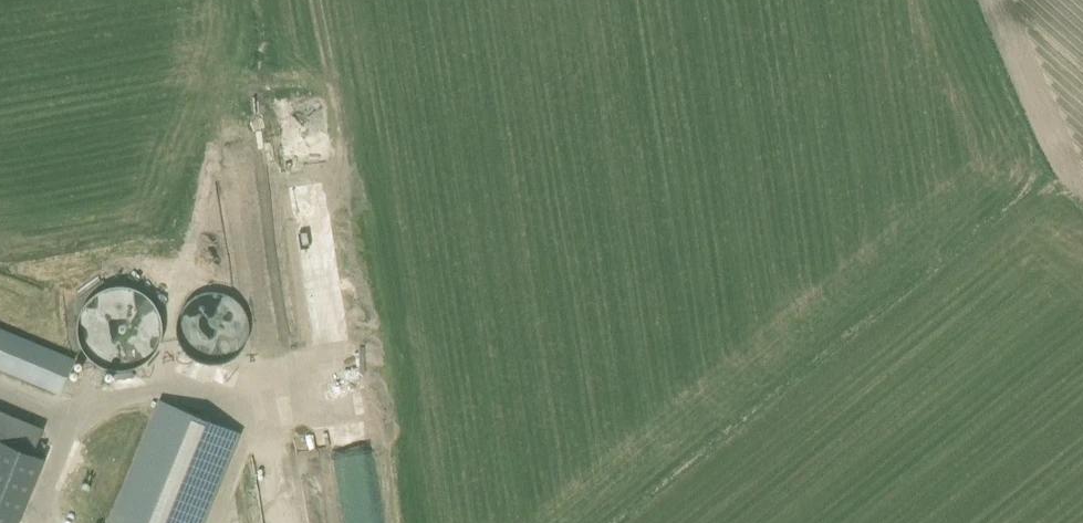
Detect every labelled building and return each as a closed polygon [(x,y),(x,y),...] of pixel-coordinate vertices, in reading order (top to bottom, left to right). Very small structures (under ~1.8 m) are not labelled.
[(166,332),(165,322),(162,315),(158,308),(153,301),(145,296),(137,292),(131,290),(123,290),(116,290),(106,294),(98,298),(92,304),(87,311),(84,317),(82,325),(82,332),(82,340),(85,348),(88,354),(94,361),(100,366),(105,369),(113,373),(123,374),(129,373),(138,371),(146,367),(153,361),(159,354),(163,347),(165,341),(166,332)] [(72,356),(0,327),(0,366),(59,390),(72,356)] [(110,522),(202,522),(237,437),(159,405),(110,522)] [(43,459),(34,456),(44,432),(0,415),(0,522),(17,522),(43,459)]
